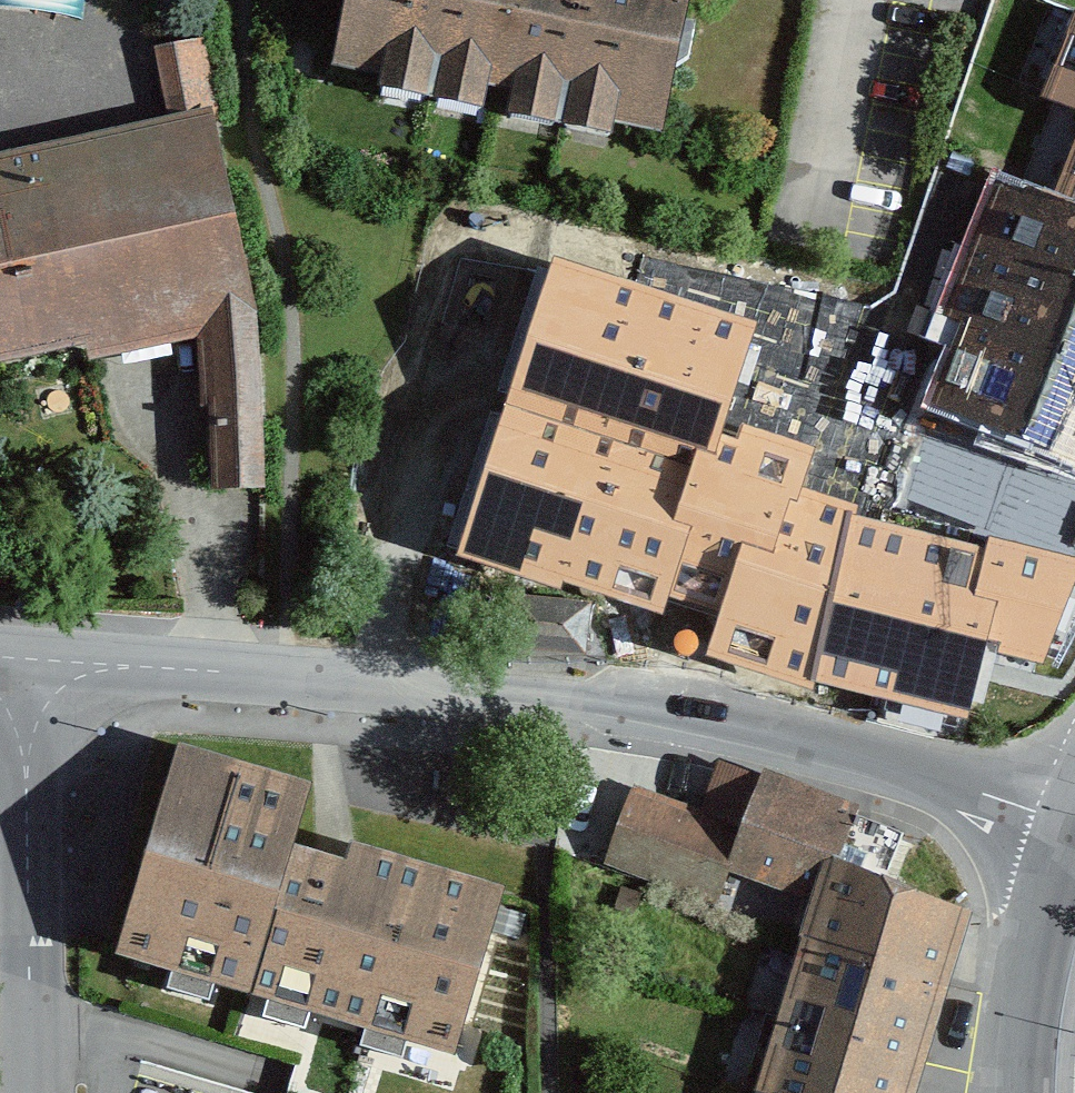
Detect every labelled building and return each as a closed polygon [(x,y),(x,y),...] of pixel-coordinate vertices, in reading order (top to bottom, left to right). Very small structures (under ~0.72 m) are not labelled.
[(80,0),(0,0),(78,12),(80,0)] [(326,56),(649,120),(673,0),(338,0),(326,56)] [(1041,101),(1074,115),(1074,22),(1041,101)] [(0,165),(0,355),(77,334),(85,355),(197,327),(207,485),(251,485),(236,310),(192,121),(0,165)] [(1049,192),(1074,202),(1074,131),(1049,192)] [(996,171),(929,338),(944,344),(918,409),(1074,471),(1074,202),(1049,192),(996,171)] [(755,323),(555,261),(509,405),(713,466),(729,429),(755,323)] [(713,466),(509,405),(464,557),(667,618),(678,596),(713,466)] [(712,652),(820,684),(872,511),(798,489),(809,453),(729,429),(678,596),(725,610),(712,652)] [(986,507),(1071,547),(1074,538),(1074,478),(1069,475),(1060,495),(1004,469),(986,507)] [(1070,568),(872,511),(820,684),(975,716),(989,651),(1048,664),(1070,568)] [(189,744),(123,952),(459,1058),(512,892),(316,830),(329,788),(189,744)] [(632,800),(610,865),(715,900),(725,868),(820,900),(755,1092),(917,1092),(975,919),(835,872),(855,813),(709,764),(690,820),(632,800)]
